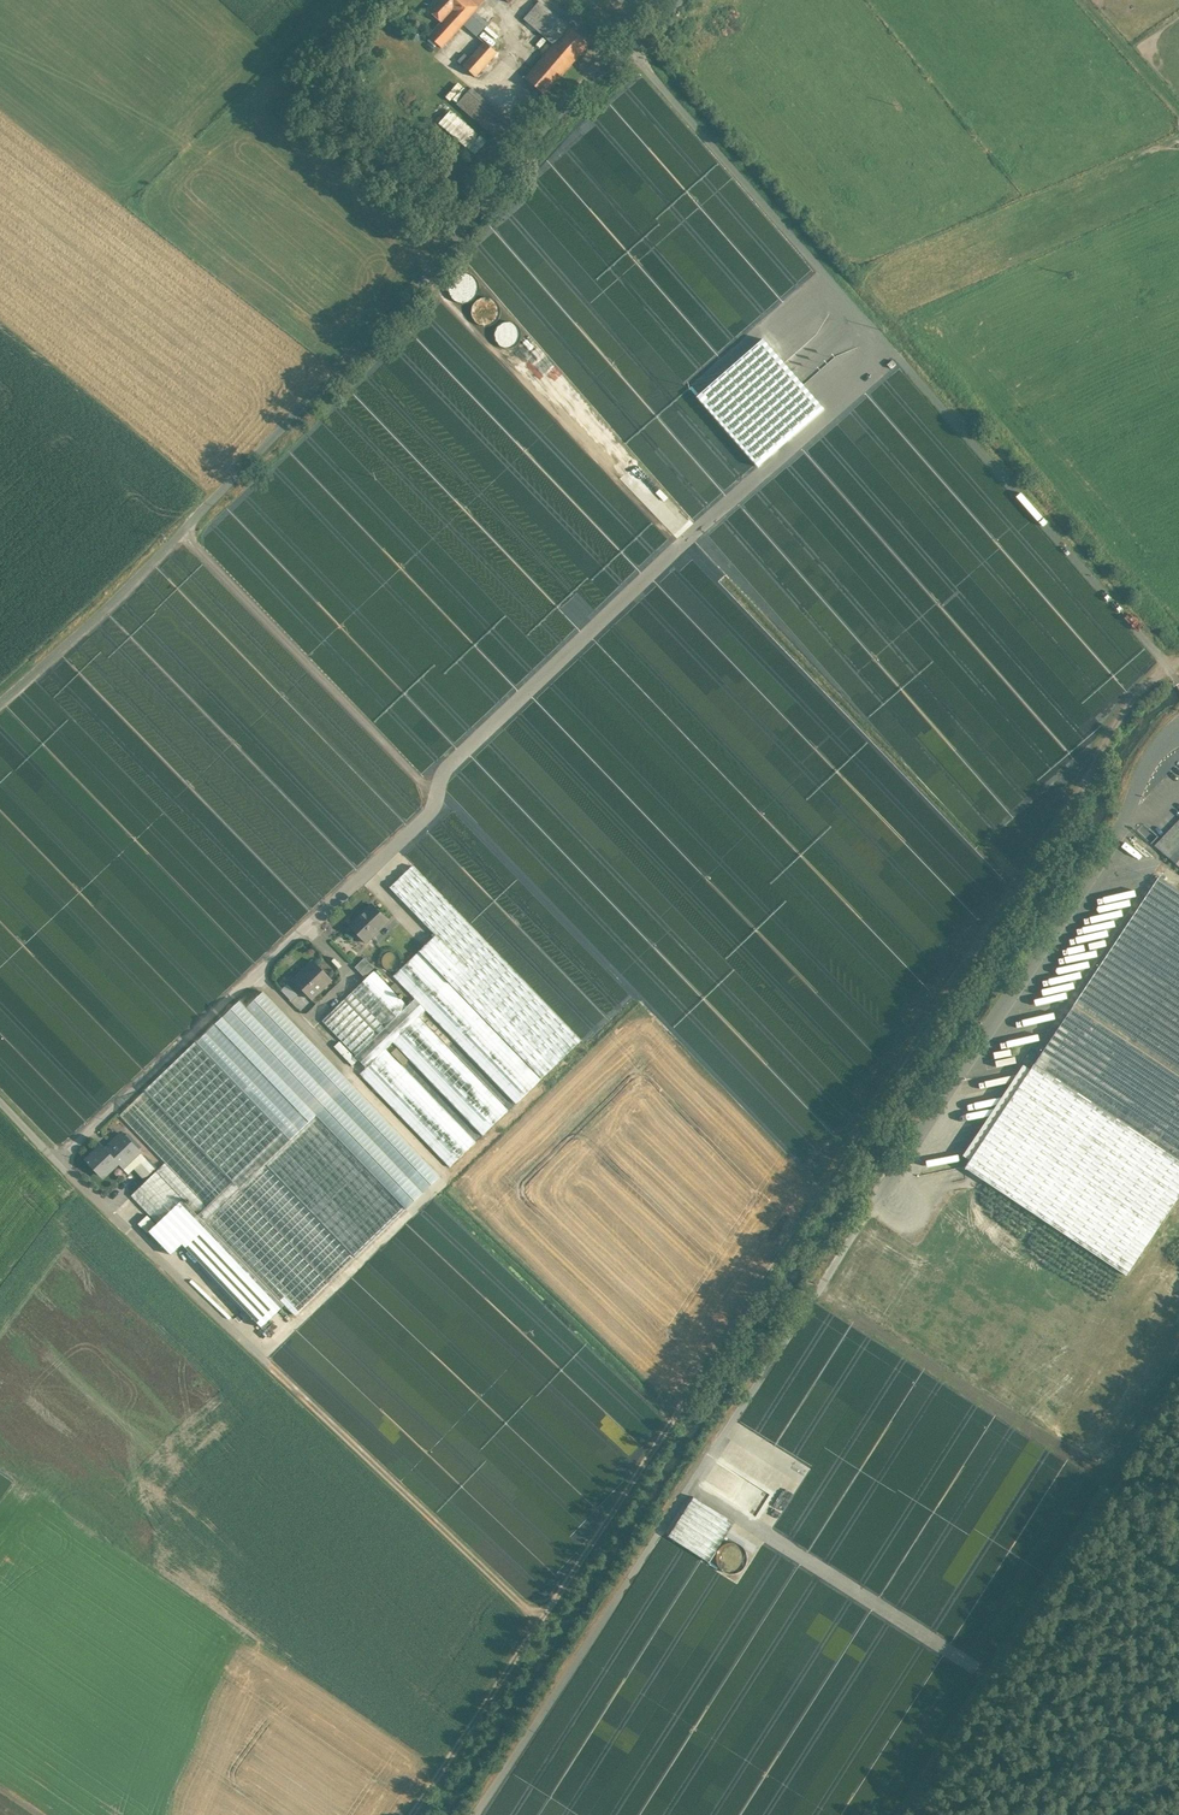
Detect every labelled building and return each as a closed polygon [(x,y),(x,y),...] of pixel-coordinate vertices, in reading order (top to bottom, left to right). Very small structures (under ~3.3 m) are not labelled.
[(482,7),(484,4),(482,2),(484,0),(467,0),(456,12),(453,9),(441,22),(428,37),(441,48),(462,24),(483,42),(490,48),(507,29),(482,7)] [(431,13),(441,22),(453,9),(456,12),(467,0),(442,0),(431,13)] [(568,27),(539,1),(524,19),(553,45),(568,27)] [(553,45),(524,78),(544,95),(588,44),(568,27),(553,45)] [(469,58),(462,66),(475,77),(496,53),(490,48),(483,42),(469,58)] [(464,54),(457,61),(462,66),(469,58),(464,54)] [(517,128),(471,88),(457,104),(497,140),(502,144),(517,128)] [(488,143),(450,111),(438,124),(476,157),(488,143)] [(587,138),(532,198),(533,211),(538,200),(543,257),(551,235),(575,258),(567,266),(538,255),(546,350),(559,317),(563,363),(573,337),(678,432),(691,398),(765,465),(824,400),(745,329),(740,335),(683,284),(708,282),(703,221),(693,233),(587,138)] [(502,144),(497,140),(493,146),(497,150),(502,144)] [(379,412),(376,418),(386,422),(388,416),(379,412)] [(374,435),(378,444),(387,439),(383,431),(379,433),(374,435)] [(188,806),(195,815),(199,811),(201,814),(206,810),(194,796),(195,796),(186,786),(180,791),(191,803),(188,806)] [(1154,846),(1169,859),(1178,848),(1178,820),(1154,846)] [(1169,859),(1178,867),(1178,848),(1169,859)] [(581,1040),(412,865),(390,887),(436,935),(419,951),(541,1078),(581,1040)] [(1159,876),(1073,1005),(1178,1075),(1178,890),(1159,876)] [(476,895),(477,888),(447,888),(443,883),(437,889),(460,913),(468,913),(468,910),(476,919),(478,918),(478,912),(468,902),(468,894),(476,895)] [(371,904),(350,925),(361,937),(366,943),(372,937),(371,936),(387,921),(371,904)] [(521,905),(509,906),(510,920),(522,920),(521,905)] [(541,1078),(419,951),(393,976),(515,1103),(541,1078)] [(384,962),(391,967),(396,961),(393,959),(396,955),(392,952),(384,962)] [(364,957),(355,967),(364,977),(374,967),(364,957)] [(313,960),(305,968),(306,969),(294,981),(310,998),(330,978),(313,960)] [(395,992),(374,970),(351,992),(373,1014),(395,992)] [(287,983),(281,989),(291,1000),(298,993),(287,983)] [(341,1078),(256,990),(207,1036),(291,1125),(341,1078)] [(405,1008),(385,1027),(373,1014),(351,992),(344,999),(370,1025),(378,1034),(355,1056),(366,1067),(386,1048),(392,1042),(416,1019),(405,1008)] [(395,992),(373,1014),(385,1027),(405,1008),(408,1005),(401,999),(403,997),(400,993),(398,995),(395,992)] [(370,1025),(344,999),(322,1021),(347,1047),(370,1025)] [(508,1110),(419,1017),(416,1019),(392,1042),(482,1135),(508,1110)] [(370,1025),(347,1047),(355,1056),(378,1034),(370,1025)] [(283,1133),(196,1041),(145,1090),(232,1181),(283,1133)] [(475,1142),(386,1048),(366,1067),(359,1074),(449,1167),(475,1142)] [(283,1133),(232,1181),(239,1189),(266,1164),(316,1115),(349,1084),(342,1077),(341,1078),(291,1125),(283,1133)] [(232,1181),(145,1090),(119,1115),(165,1163),(130,1196),(157,1223),(179,1246),(269,1340),(329,1282),(239,1189),(232,1181)] [(347,1092),(329,1110),(342,1123),(360,1106),(347,1092)] [(438,1177),(369,1105),(354,1119),(423,1192),(438,1177)] [(405,1208),(316,1115),(266,1164),(355,1257),(405,1208)] [(421,1193),(352,1121),(337,1135),(407,1207),(421,1193)] [(125,1134),(108,1151),(102,1145),(87,1160),(103,1176),(122,1158),(126,1163),(140,1150),(125,1134)] [(424,1141),(416,1149),(440,1174),(447,1167),(430,1149),(431,1148),(424,1141)] [(145,1158),(134,1168),(144,1179),(155,1169),(145,1158)] [(355,1257),(266,1164),(239,1189),(329,1282),(355,1257)] [(147,1215),(138,1223),(147,1233),(149,1232),(156,1224),(147,1215)] [(179,1246),(157,1223),(156,1224),(149,1232),(171,1254),(179,1246)] [(884,1482),(897,1489),(903,1478),(893,1473),(889,1480),(886,1478),(884,1482)] [(709,1562),(734,1520),(692,1495),(667,1537),(709,1562)]
